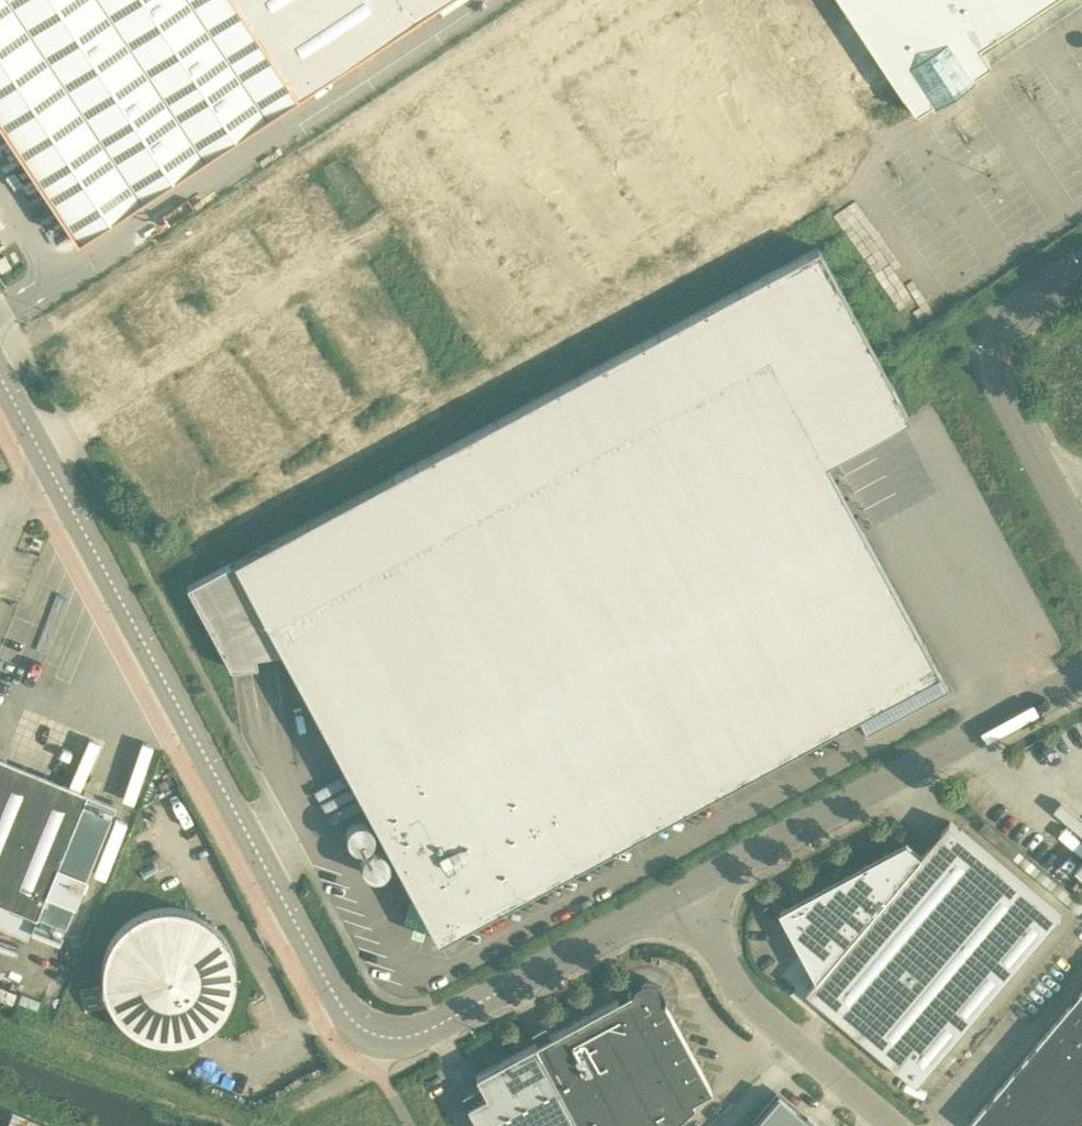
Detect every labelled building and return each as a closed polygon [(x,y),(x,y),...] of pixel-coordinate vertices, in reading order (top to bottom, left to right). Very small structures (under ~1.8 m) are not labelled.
[(78,238),(439,0),(0,0),(0,121),(78,238)] [(902,93),(910,105),(913,111),(929,101),(931,104),(975,75),(973,72),(988,63),(977,46),(1046,0),(840,0),(902,93)] [(948,689),(823,458),(907,413),(877,359),(816,245),(186,585),(231,666),(257,662),(255,653),(281,649),(437,939),(855,713),(866,734),(948,689)] [(26,938),(31,925),(59,937),(114,801),(0,754),(0,927),(26,938)] [(362,847),(364,847),(367,846),(369,844),(370,843),(372,841),(373,839),(373,836),(374,834),(373,831),(373,829),(372,827),(370,825),(369,823),(367,822),(365,821),(362,820),(360,820),(357,820),(355,821),(353,822),(351,823),(349,825),(348,827),(347,829),(346,832),(346,834),(346,836),(347,839),(348,841),(349,843),(351,844),(353,846),(355,847),(357,847),(360,848),(362,847)] [(918,1081),(1060,915),(961,829),(950,820),(931,843),(923,852),(907,840),(806,894),(781,908),(818,976),(808,987),(846,1020),(918,1081)] [(374,875),(376,875),(379,874),(381,873),(383,872),(385,870),(386,868),(387,866),(388,864),(388,862),(388,859),(387,857),(386,855),(385,853),(383,851),(381,850),(379,849),(377,848),(374,848),(372,848),(370,849),(368,850),(366,851),(364,853),(363,855),(362,857),(361,859),(361,862),(361,864),(362,866),(363,868),(364,870),(366,872),(368,873),(370,874),(372,875),(374,875)] [(230,1003),(234,990),(236,978),(236,964),(234,953),(228,941),(225,935),(221,930),(217,925),(212,921),(206,917),(201,913),(194,910),(188,908),(180,906),(166,905),(159,905),(154,906),(147,908),(140,911),(132,915),(122,924),(116,929),(112,934),(108,940),(104,949),(102,957),(101,965),(101,981),(102,989),(104,996),(106,1002),(112,1011),(116,1017),(122,1023),(126,1026),(131,1030),(137,1033),(147,1038),(157,1040),(165,1041),(174,1041),(183,1040),(191,1038),(200,1033),(212,1026),(222,1015),(230,1003)] [(466,1104),(477,1125),(665,1125),(692,1101),(690,1098),(710,1088),(662,999),(663,994),(663,990),(660,985),(655,988),(642,984),(639,979),(634,981),(632,985),(629,990),(474,1075),(485,1094),(466,1104)] [(973,1125),(1081,1125),(1081,989),(969,1122),(973,1125)] [(777,1093),(749,1125),(816,1125),(777,1093)]
